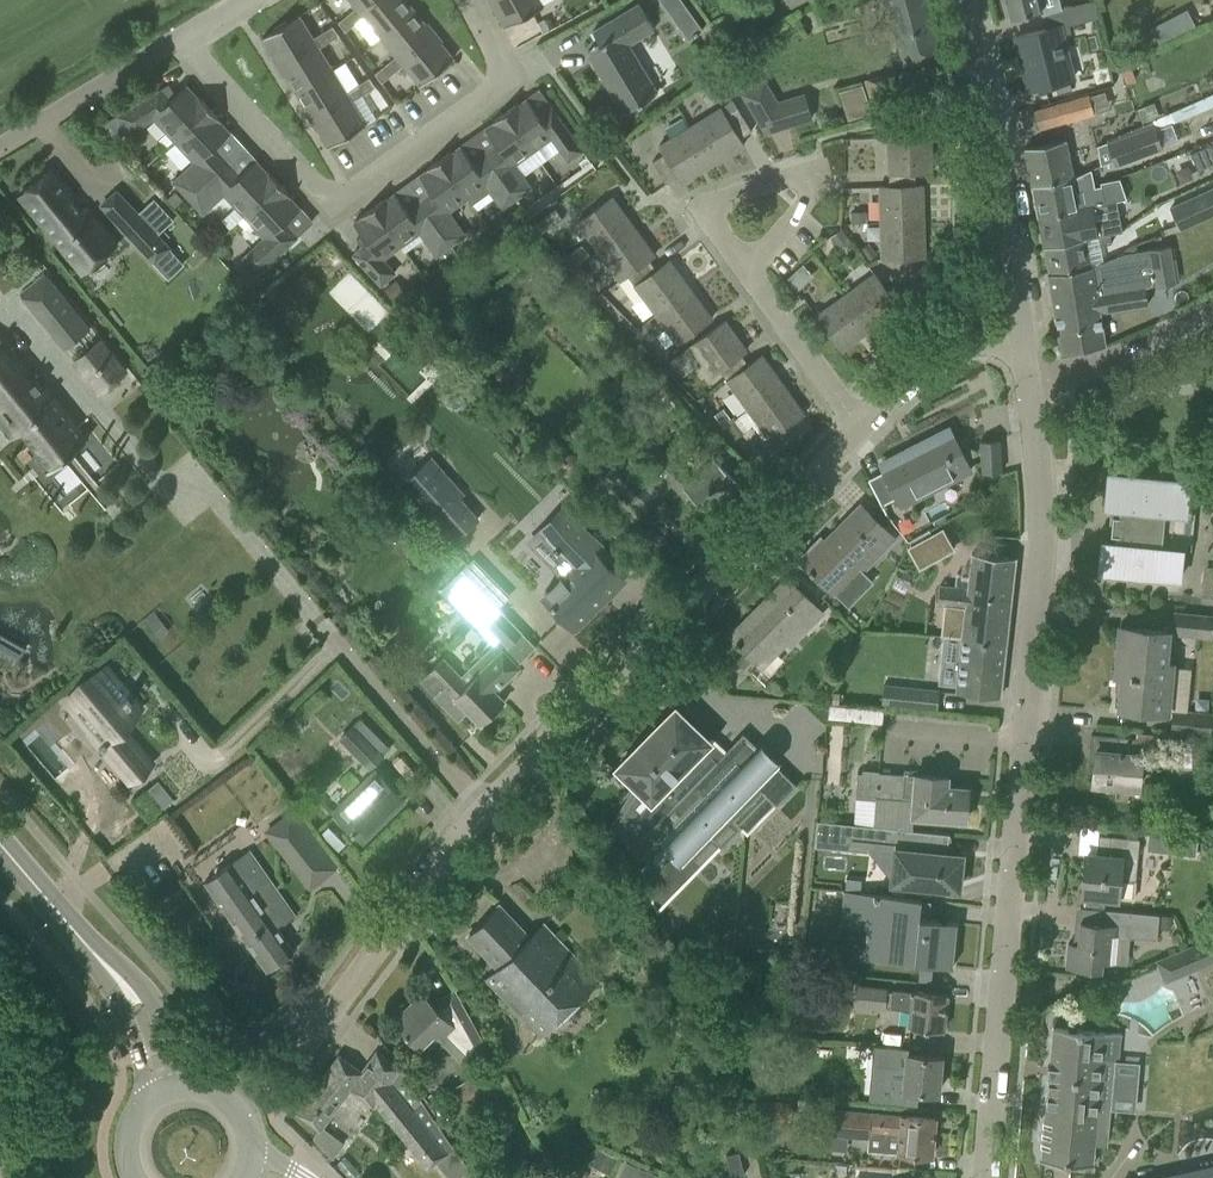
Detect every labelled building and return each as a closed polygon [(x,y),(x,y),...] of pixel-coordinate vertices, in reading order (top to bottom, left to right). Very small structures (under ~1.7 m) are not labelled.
[(379,35),(413,8),(406,0),(372,0),(359,11),(356,7),(347,14),(350,18),(354,23),(363,15),(379,35)] [(372,0),(350,0),(354,4),(356,7),(359,11),(372,0)] [(505,26),(517,20),(518,21),(531,15),(530,13),(543,6),(539,0),(491,0),(505,26)] [(683,0),(661,0),(669,12),(684,1),(683,0)] [(885,17),(889,16),(902,64),(942,53),(928,0),(881,0),(885,17)] [(1002,1),(1006,15),(1010,14),(1011,17),(1042,9),(1039,0),(1006,0),(1002,1)] [(1060,9),(1065,26),(1098,18),(1095,1),(1060,9)] [(661,99),(628,44),(654,29),(638,3),(592,31),(600,44),(587,51),(628,119),(661,99)] [(379,35),(396,55),(400,60),(433,33),(413,8),(379,35)] [(262,37),(279,64),(315,42),(319,47),(329,41),(322,31),(313,37),(299,14),(286,22),(285,20),(273,28),(274,29),(262,37)] [(354,23),(350,18),(347,14),(338,21),(345,30),(354,23)] [(1168,17),(1150,26),(1158,42),(1176,33),(1168,17)] [(543,19),(537,22),(543,33),(549,29),(543,19)] [(329,41),(339,35),(332,25),(322,31),(325,36),(329,41)] [(1071,79),(1059,26),(1015,36),(1028,89),(1071,79)] [(739,27),(728,33),(734,43),(744,37),(739,27)] [(385,64),(392,73),(403,64),(420,85),(431,76),(432,77),(443,68),(442,67),(453,58),(433,33),(400,60),(396,55),(385,64)] [(279,64),(295,92),(332,69),(319,47),(315,42),(279,64)] [(381,82),(392,73),(385,64),(375,73),(381,82)] [(295,92),(312,119),(349,96),(351,101),(363,93),(361,89),(357,84),(346,91),(332,69),(295,92)] [(864,79),(868,91),(893,83),(890,72),(864,79)] [(363,93),(375,86),(369,77),(357,84),(361,89),(363,93)] [(765,78),(741,92),(766,133),(792,125),(785,99),(779,101),(765,78)] [(167,146),(174,140),(209,107),(198,95),(197,96),(186,84),(169,99),(159,89),(117,114),(128,133),(153,117),(166,131),(159,138),(167,146)] [(1033,111),(1038,130),(1094,114),(1088,95),(1033,111)] [(349,96),(312,119),(329,146),(341,139),(342,140),(354,133),(353,131),(366,124),(353,103),(351,101),(349,96)] [(518,102),(505,112),(533,150),(551,137),(568,160),(583,150),(552,107),(539,116),(526,98),(519,104),(518,102)] [(732,99),(689,126),(712,164),(743,145),(739,138),(751,130),(732,99)] [(173,181),(188,197),(226,161),(213,147),(230,132),(219,120),(220,119),(209,107),(174,140),(194,162),(173,181)] [(498,146),(486,155),(516,197),(531,187),(514,164),(533,150),(505,112),(492,121),(493,122),(485,128),(498,146)] [(1106,143),(1115,167),(1163,149),(1154,125),(1106,143)] [(712,164),(689,126),(659,145),(663,152),(651,160),(653,163),(666,183),(678,176),(682,182),(712,164)] [(887,160),(888,184),(888,186),(915,185),(915,172),(932,171),(931,135),(886,136),(886,137),(887,160)] [(1024,148),(1032,185),(1073,177),(1066,139),(1048,143),(1024,148)] [(1034,195),(1038,217),(1079,209),(1092,206),(1092,205),(1112,201),(1126,198),(1115,167),(1106,143),(1098,146),(1101,165),(1073,177),(1032,185),(1034,195)] [(1190,154),(1198,171),(1212,164),(1212,143),(1190,154)] [(516,197),(486,155),(473,163),(460,145),(453,151),(452,150),(439,159),(467,198),(476,210),(494,196),(502,208),(516,197)] [(432,193),(420,202),(450,245),(465,234),(448,211),(467,198),(439,159),(426,168),(427,169),(419,175),(432,193)] [(223,193),(244,215),(279,183),(268,171),(267,172),(256,160),(239,175),(226,161),(188,197),(202,213),(223,193)] [(117,244),(84,204),(78,209),(70,199),(73,196),(50,169),(19,194),(83,272),(117,244)] [(279,183),(244,215),(264,237),(236,263),(251,279),(296,237),(283,223),(300,208),(289,196),(290,194),(279,183)] [(879,186),(880,222),(924,220),(923,185),(915,185),(888,186),(888,184),(879,185),(879,186)] [(1179,229),(1212,213),(1212,188),(1170,208),(1179,229)] [(386,197),(373,206),(401,245),(419,232),(436,255),(450,245),(420,202),(408,211),(395,193),(387,198),(386,197)] [(577,222),(598,251),(633,225),(612,196),(577,222)] [(1038,217),(1044,248),(1109,233),(1110,234),(1118,232),(1112,201),(1092,205),(1092,206),(1079,209),(1038,217)] [(401,245),(373,206),(360,215),(361,217),(353,222),(362,234),(356,239),(362,245),(352,255),(380,285),(394,272),(382,258),(401,245)] [(160,236),(134,208),(118,223),(144,251),(160,236)] [(868,209),(851,209),(851,221),(868,220),(868,209)] [(924,220),(880,222),(881,258),(925,256),(924,220)] [(627,275),(648,259),(655,254),(633,225),(598,251),(610,268),(598,277),(606,288),(618,279),(619,280),(627,275)] [(842,227),(830,236),(838,247),(850,238),(842,227)] [(1044,248),(1049,273),(1092,266),(1103,260),(1100,246),(1111,243),(1110,234),(1109,233),(1044,248)] [(583,244),(564,258),(572,269),(579,264),(591,255),(583,244)] [(1092,266),(1049,273),(1048,273),(1061,351),(1105,343),(1100,311),(1148,303),(1145,286),(1155,284),(1156,286),(1175,283),(1168,245),(1123,252),(1103,261),(1103,260),(1092,266)] [(869,246),(862,251),(870,261),(877,256),(869,246)] [(691,288),(670,259),(656,269),(648,259),(627,275),(655,314),(691,288)] [(572,269),(568,273),(580,289),(592,280),(579,264),(572,269)] [(874,272),(845,293),(871,329),(900,308),(874,272)] [(75,309),(46,273),(20,294),(49,330),(75,309)] [(229,277),(219,286),(229,297),(239,288),(229,277)] [(395,280),(384,289),(393,300),(404,292),(395,280)] [(712,317),(691,288),(655,314),(676,343),(712,317)] [(871,329),(845,293),(815,314),(841,350),(871,329)] [(648,319),(638,326),(644,334),(654,327),(648,319)] [(740,354),(747,349),(725,320),(706,334),(690,346),(711,375),(719,370),(722,375),(726,380),(748,364),(740,354)] [(46,387),(42,390),(0,338),(0,421),(13,436),(20,430),(51,468),(64,457),(60,453),(68,447),(71,451),(88,438),(46,387)] [(87,378),(114,357),(100,340),(91,347),(88,344),(80,351),(83,354),(74,361),(87,378)] [(726,380),(747,409),(783,383),(762,354),(748,364),(726,380)] [(783,383),(747,409),(768,438),(804,412),(783,383)] [(724,407),(715,413),(724,425),(726,424),(732,419),(724,407)] [(732,419),(726,424),(735,436),(744,430),(735,418),(732,419)] [(692,495),(711,514),(740,483),(740,482),(750,472),(730,453),(721,462),(714,456),(693,478),(646,432),(633,446),(659,471),(644,486),(618,461),(606,473),(644,509),(670,482),(689,499),(692,495)] [(891,484),(878,491),(897,528),(911,521),(902,503),(969,468),(963,457),(952,435),(921,451),(918,447),(881,466),(891,484)] [(980,441),(982,472),(1001,471),(999,440),(980,441)] [(427,461),(405,480),(456,537),(477,518),(473,514),(478,509),(463,492),(457,496),(454,492),(459,487),(432,457),(427,461)] [(1105,506),(1113,507),(1109,540),(1101,539),(1098,572),(1179,579),(1182,546),(1180,546),(1184,513),(1185,514),(1188,481),(1108,473),(1105,506)] [(566,509),(542,533),(554,545),(553,547),(557,551),(559,549),(575,566),(543,597),(573,628),(605,596),(623,578),(607,562),(613,556),(601,544),(606,538),(594,526),(589,532),(581,524),(586,519),(572,504),(567,509),(566,509)] [(867,575),(858,566),(877,547),(881,552),(894,538),(860,504),(825,539),(828,542),(821,549),(818,547),(803,562),(814,573),(812,575),(816,579),(818,577),(842,601),(867,575)] [(929,529),(910,539),(912,544),(922,563),(952,548),(942,529),(932,534),(929,529)] [(999,696),(1015,557),(972,552),(968,587),(939,584),(937,602),(966,605),(962,636),(943,634),(940,661),(959,664),(956,692),(999,696)] [(467,563),(460,569),(471,580),(473,582),(475,584),(481,578),(467,563)] [(1201,594),(1212,595),(1212,573),(1203,573),(1201,594)] [(746,651),(747,652),(754,659),(760,665),(804,621),(809,625),(822,612),(804,594),(787,578),(730,636),(746,651)] [(480,608),(475,613),(507,647),(522,632),(475,584),(473,582),(471,580),(461,589),(480,608)] [(1174,631),(1210,635),(1212,616),(1176,613),(1174,631)] [(161,620),(151,628),(159,638),(169,630),(161,620)] [(1143,710),(1168,712),(1172,663),(1164,662),(1167,630),(1144,628),(1120,625),(1115,675),(1122,675),(1119,707),(1143,710)] [(20,643),(0,634),(0,653),(13,659),(20,643)] [(504,701),(494,691),(519,667),(501,649),(477,673),(468,682),(442,657),(419,679),(458,719),(467,710),(480,724),(504,701)] [(746,651),(738,660),(745,667),(754,659),(747,652),(746,651)] [(69,701),(93,729),(90,732),(131,780),(150,763),(118,726),(138,708),(105,669),(69,701)] [(881,704),(936,710),(939,690),(883,683),(881,704)] [(675,707),(617,767),(650,799),(618,832),(632,845),(630,847),(646,863),(652,858),(651,857),(662,846),(693,876),(742,826),(741,825),(769,799),(776,806),(797,784),(776,764),(779,760),(761,742),(757,746),(743,732),(738,738),(725,725),(709,741),(675,707)] [(1172,729),(1208,733),(1210,714),(1174,710),(1172,729)] [(340,738),(369,767),(381,755),(352,726),(340,738)] [(1089,750),(1095,750),(1092,784),(1116,786),(1138,788),(1141,753),(1136,752),(1137,739),(1115,736),(1091,734),(1089,750)] [(965,821),(967,787),(947,785),(948,776),(914,774),(879,772),(879,770),(862,769),(862,773),(857,772),(855,798),(875,799),(872,825),(912,829),(913,817),(965,821)] [(334,811),(363,840),(403,800),(375,771),(334,811)] [(321,847),(294,812),(279,823),(295,844),(288,850),(299,864),(306,858),(321,847)] [(892,882),(958,889),(962,855),(947,853),(949,833),(912,829),(872,825),(816,820),(814,846),(867,851),(868,847),(895,850),(892,882)] [(585,827),(569,842),(578,853),(595,837),(585,827)] [(1086,853),(1082,894),(1106,896),(1117,897),(1117,896),(1134,897),(1135,880),(1139,838),(1122,837),(1099,834),(1097,854),(1086,853)] [(1169,834),(1167,851),(1195,854),(1197,837),(1170,834),(1169,834)] [(336,866),(321,847),(306,858),(322,877),(336,866)] [(278,927),(296,915),(250,849),(204,881),(267,970),(294,951),(278,927)] [(846,877),(844,888),(860,890),(861,878),(846,877)] [(858,892),(855,926),(866,928),(863,957),(929,964),(953,966),(957,921),(918,917),(921,898),(897,895),(858,892)] [(498,965),(485,977),(540,1036),(599,980),(543,921),(529,935),(515,922),(499,905),(468,935),(484,952),(498,965)] [(1078,943),(1068,943),(1066,967),(1101,971),(1102,962),(1115,963),(1117,936),(1157,939),(1159,914),(1105,909),(1104,923),(1080,921),(1078,943)] [(1161,914),(1160,928),(1172,929),(1173,915),(1161,914)] [(1165,980),(1212,960),(1212,934),(1155,958),(1165,980)] [(653,965),(644,970),(652,984),(661,979),(653,965)] [(889,1007),(911,1010),(909,1027),(943,1031),(947,993),(913,990),(913,991),(857,984),(854,1005),(883,1008),(883,1005),(890,1006),(889,1007)] [(393,1021),(410,1038),(418,1047),(433,1032),(442,1042),(451,1032),(469,1051),(481,1040),(454,990),(432,1001),(423,992),(393,1021)] [(1054,1027),(1042,1160),(1051,1161),(1051,1165),(1070,1167),(1071,1163),(1092,1165),(1094,1137),(1107,1138),(1114,1058),(1118,1059),(1120,1035),(1121,1035),(1121,1033),(1076,1029),(1077,1026),(1069,1026),(1069,1028),(1054,1027)] [(871,1085),(870,1100),(898,1102),(918,1103),(919,1092),(937,1093),(941,1056),(917,1054),(909,1054),(909,1048),(885,1046),(875,1046),(873,1065),(871,1085)] [(320,1129),(322,1126),(350,1089),(372,1105),(375,1102),(427,1168),(454,1147),(400,1068),(376,1051),(361,1071),(338,1055),(296,1112),(320,1129)] [(870,1150),(882,1152),(908,1154),(931,1156),(935,1118),(911,1116),(827,1108),(825,1133),(868,1137),(867,1149),(870,1150)] [(726,1154),(731,1177),(744,1174),(738,1151),(726,1154)] [(656,1172),(626,1161),(620,1177),(654,1177),(656,1172)] [(1151,1177),(1212,1177),(1212,1164),(1151,1177)] [(892,1173),(906,1174),(907,1167),(893,1166),(892,1173)]
